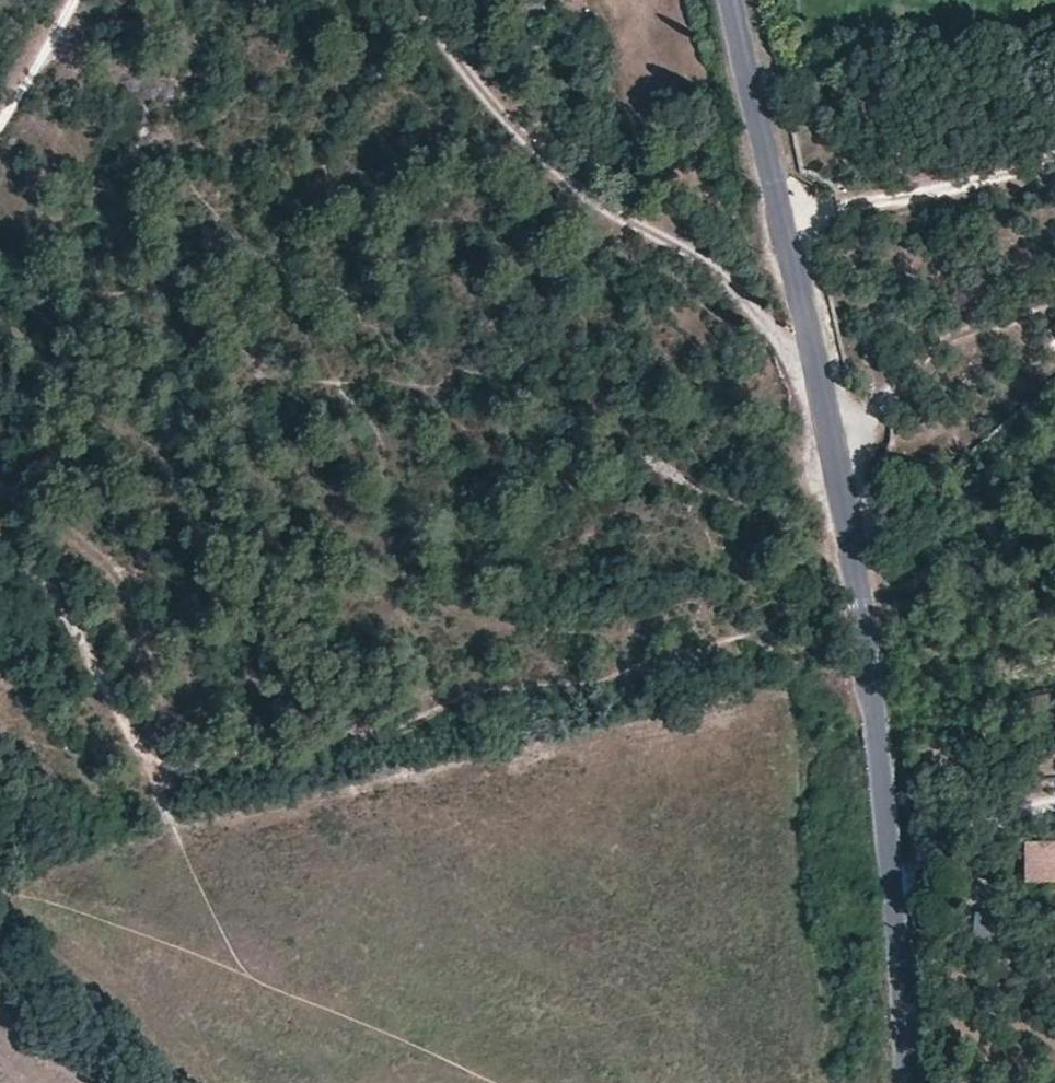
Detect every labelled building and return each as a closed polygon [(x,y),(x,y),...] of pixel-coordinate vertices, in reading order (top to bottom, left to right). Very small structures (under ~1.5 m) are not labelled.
[(1026,842),(1026,879),(1054,879),(1054,842),(1026,842)] [(975,933),(998,934),(998,913),(976,913),(975,933)]
